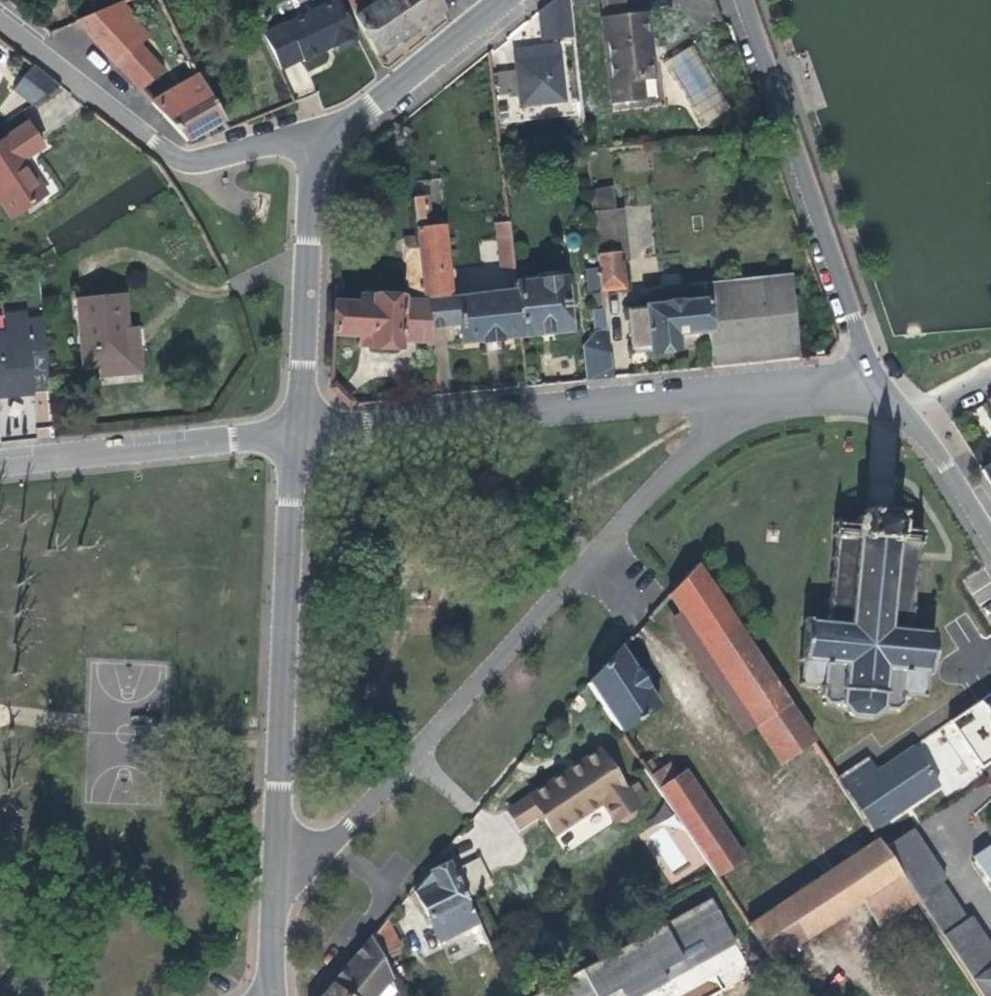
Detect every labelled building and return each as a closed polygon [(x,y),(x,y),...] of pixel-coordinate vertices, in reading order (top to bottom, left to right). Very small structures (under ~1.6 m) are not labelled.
[(126,0),(72,22),(95,47),(105,38),(120,34),(122,32),(125,15),(123,13),(130,8),(126,0)] [(255,36),(273,72),(291,62),(293,65),(325,49),(326,51),(332,53),(349,44),(350,37),(332,0),(328,0),(279,25),(278,23),(255,36)] [(349,17),(371,56),(438,12),(437,8),(451,0),(375,0),(349,17)] [(533,14),(537,43),(569,39),(564,0),(550,0),(533,14)] [(633,99),(631,77),(638,76),(655,74),(652,45),(655,45),(651,13),(641,14),(640,0),(605,0),(607,18),(599,19),(608,101),(633,99)] [(105,38),(95,47),(110,64),(132,44),(141,35),(125,15),(122,32),(120,34),(105,38)] [(132,44),(110,64),(140,97),(162,78),(132,44)] [(701,126),(729,110),(694,44),(666,60),(701,126)] [(509,55),(511,66),(554,61),(553,50),(509,55)] [(554,61),(511,66),(512,74),(492,77),(495,99),(514,96),(517,108),(559,102),(554,61)] [(11,93),(28,109),(58,90),(37,74),(11,93)] [(631,77),(633,99),(640,99),(638,76),(631,77)] [(217,122),(200,92),(187,101),(181,92),(150,109),(181,143),(217,122)] [(0,137),(0,212),(3,217),(37,196),(16,162),(34,149),(19,125),(0,137)] [(409,202),(414,231),(425,230),(422,200),(409,202)] [(589,216),(599,294),(620,291),(616,257),(622,256),(617,213),(589,216)] [(510,280),(503,222),(492,223),(498,280),(510,280)] [(414,231),(415,242),(425,330),(453,326),(457,347),(492,342),(517,340),(511,292),(450,299),(441,228),(425,230),(414,231)] [(358,307),(329,304),(328,337),(355,339),(355,347),(376,348),(397,350),(397,343),(427,344),(425,330),(415,242),(402,245),(410,306),(400,306),(400,303),(359,299),(358,307)] [(511,292),(517,340),(545,336),(565,334),(561,280),(555,274),(534,276),(530,283),(510,285),(511,292)] [(768,320),(771,358),(797,355),(789,278),(757,282),(761,320),(768,320)] [(705,333),(707,364),(739,361),(771,358),(768,320),(761,320),(757,282),(699,287),(705,333)] [(705,333),(699,287),(639,292),(640,311),(623,313),(626,351),(644,350),(644,355),(674,351),(672,338),(705,333)] [(92,376),(129,373),(126,349),(116,350),(115,341),(121,335),(119,300),(72,304),(77,372),(91,371),(92,376)] [(578,348),(582,383),(608,381),(600,313),(590,315),(593,335),(578,348)] [(42,390),(36,319),(19,321),(18,315),(0,317),(0,398),(27,395),(27,392),(42,390)] [(978,468),(990,490),(990,460),(978,468)] [(833,526),(832,533),(830,533),(830,537),(834,537),(832,555),(829,555),(829,559),(832,559),(830,577),(827,577),(827,580),(830,581),(829,599),(825,599),(825,602),(828,603),(828,619),(823,622),(806,621),(806,617),(802,617),(802,620),(800,619),(799,624),(801,624),(798,660),(796,660),(796,664),(798,664),(797,681),(794,681),(794,686),(796,685),(814,686),(819,689),(819,697),(823,702),(822,704),(824,706),(826,703),(833,704),(837,707),(839,704),(847,716),(868,718),(879,709),(880,710),(883,709),(892,709),(895,711),(897,709),(896,706),(898,703),(900,694),(922,696),(923,699),(926,698),(926,693),(924,692),(925,676),(927,676),(928,672),(925,672),(928,636),(930,633),(929,628),(926,628),(926,631),(909,630),(908,626),(906,626),(908,610),(911,610),(911,606),(908,606),(910,588),(911,588),(912,585),(911,584),(912,569),(914,568),(914,564),(913,563),(913,545),(918,545),(919,541),(915,541),(916,534),(919,533),(919,530),(917,528),(917,527),(914,526),(912,529),(897,527),(897,522),(896,518),(892,518),(892,511),(891,507),(877,506),(864,505),(860,508),(859,514),(853,516),(853,524),(836,522),(836,520),(833,519),(833,522),(830,522),(830,526),(833,526)] [(776,761),(807,739),(691,564),(665,593),(776,761)] [(585,681),(616,729),(653,705),(641,685),(643,683),(634,668),(632,670),(617,647),(585,681)] [(975,700),(990,722),(990,689),(975,700)] [(866,828),(867,830),(934,785),(909,745),(841,791),(866,828)] [(525,795),(537,812),(551,832),(599,802),(611,820),(613,819),(621,821),(630,815),(633,804),(643,798),(633,783),(624,789),(596,748),(525,795)] [(640,765),(711,874),(738,857),(681,771),(673,777),(666,766),(656,773),(647,760),(640,765)] [(517,824),(537,812),(525,795),(507,807),(517,824)] [(914,900),(879,848),(867,830),(866,828),(838,847),(845,858),(745,924),(768,960),(857,900),(874,926),(914,900)] [(923,913),(944,898),(934,884),(941,879),(907,830),(879,848),(914,900),(923,913)] [(979,875),(990,892),(990,841),(967,857),(979,875)] [(450,870),(463,897),(488,885),(475,857),(450,870)] [(436,942),(476,923),(463,897),(450,870),(445,861),(426,871),(411,890),(436,942)] [(966,918),(960,921),(944,898),(923,913),(978,995),(990,995),(990,955),(966,918)] [(517,995),(712,995),(752,978),(718,904),(517,995)] [(368,935),(377,952),(395,943),(383,918),(368,935)] [(393,984),(377,952),(368,935),(331,983),(345,995),(385,995),(393,984)] [(331,983),(320,995),(345,995),(331,983)]
